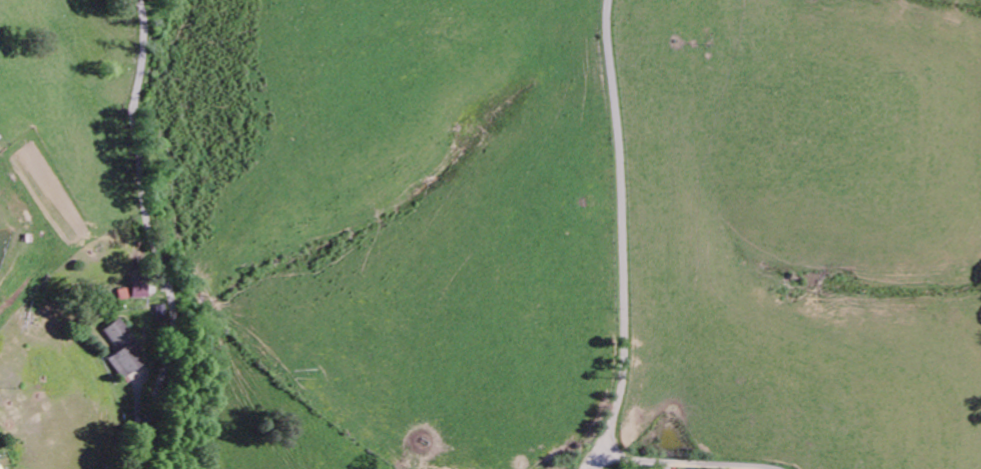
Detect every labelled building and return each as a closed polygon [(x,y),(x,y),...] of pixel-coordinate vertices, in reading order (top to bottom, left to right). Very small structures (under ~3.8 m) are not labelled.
[(148,299),(147,283),(131,283),(131,300),(148,299)] [(102,332),(116,353),(104,361),(118,380),(140,365),(130,351),(137,346),(119,320),(102,332)]
